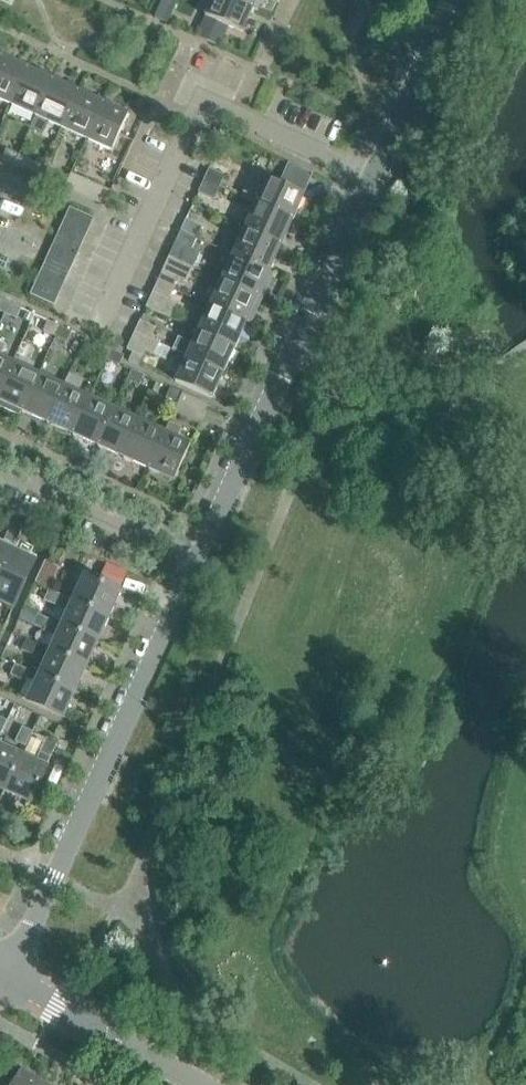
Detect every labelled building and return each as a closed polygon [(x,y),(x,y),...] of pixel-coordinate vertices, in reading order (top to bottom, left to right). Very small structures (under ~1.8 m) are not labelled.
[(251,9),(251,8),(234,0),(211,0),(204,17),(195,36),(195,37),(218,47),(227,27),(240,33),(251,9)] [(251,8),(251,9),(255,11),(260,0),(234,0),(251,8)] [(0,57),(0,58),(0,100),(9,104),(26,68),(0,57)] [(9,104),(35,116),(51,80),(26,68),(9,104)] [(47,121),(60,127),(76,91),(51,80),(35,116),(29,128),(41,133),(47,121)] [(76,91),(60,127),(85,139),(102,103),(76,91)] [(128,115),(102,103),(85,139),(111,151),(119,134),(126,119),(127,115),(128,115)] [(6,149),(1,159),(13,164),(17,154),(6,149)] [(17,154),(13,164),(38,176),(43,166),(17,154)] [(241,197),(256,203),(292,220),(303,194),(313,174),(288,163),(278,183),(252,172),(241,197)] [(203,179),(219,186),(224,176),(208,168),(203,179)] [(63,187),(104,206),(110,191),(70,173),(63,187)] [(213,199),(219,186),(203,179),(197,192),(213,199)] [(280,245),(292,220),(256,203),(244,228),(280,245)] [(63,220),(88,231),(93,219),(69,207),(63,220)] [(180,230),(197,237),(201,226),(185,219),(180,230)] [(57,232),(82,243),(88,231),(63,220),(57,232)] [(280,245),(244,228),(233,254),(269,270),(280,245)] [(197,237),(180,230),(169,255),(193,266),(199,252),(191,249),(197,237)] [(82,243),(57,232),(52,244),(76,255),(82,243)] [(46,257),(71,268),(76,255),(52,244),(46,257)] [(233,254),(221,279),(261,297),(262,296),(263,297),(264,294),(263,294),(273,272),(269,270),(233,254)] [(157,280),(174,288),(178,278),(186,282),(193,266),(169,255),(157,280)] [(41,269),(65,280),(71,268),(46,257),(41,269)] [(65,280),(41,269),(35,281),(59,292),(65,280)] [(251,319),(261,297),(221,279),(210,304),(246,321),(250,323),(250,322),(251,322),(252,320),(251,319)] [(145,307),(169,318),(176,303),(168,300),(174,288),(157,280),(145,307)] [(29,294),(53,305),(59,292),(35,281),(29,294)] [(8,303),(3,313),(16,318),(20,308),(8,303)] [(234,346),(246,321),(210,304),(198,329),(234,346)] [(26,311),(23,318),(30,321),(33,314),(26,311)] [(134,331),(151,338),(155,328),(139,320),(134,331)] [(43,331),(54,336),(59,326),(47,321),(43,331)] [(59,326),(54,336),(66,342),(71,332),(59,326)] [(177,337),(172,348),(222,371),(234,346),(198,329),(192,344),(177,337)] [(132,352),(128,361),(138,366),(144,352),(153,356),(159,342),(150,339),(151,338),(134,331),(126,350),(132,352)] [(11,363),(0,357),(6,345),(0,342),(0,388),(11,363)] [(95,354),(105,359),(109,349),(99,345),(95,354)] [(186,357),(175,381),(211,397),(222,371),(172,348),(171,350),(186,357)] [(123,356),(109,349),(105,359),(119,365),(123,356)] [(11,363),(0,388),(0,401),(6,404),(4,408),(19,414),(20,410),(37,374),(11,363)] [(143,375),(131,370),(126,380),(138,385),(143,375)] [(20,410),(46,422),(62,386),(37,374),(20,410)] [(62,386),(46,422),(71,433),(88,397),(77,392),(82,380),(68,374),(63,386),(62,386)] [(182,393),(170,387),(165,397),(177,403),(172,413),(182,393)] [(208,405),(182,393),(172,413),(199,425),(208,405)] [(97,445),(113,409),(88,397),(71,433),(97,445)] [(113,409),(97,445),(122,457),(138,420),(113,409)] [(138,420),(122,457),(147,468),(164,432),(138,420)] [(164,432),(147,468),(173,480),(190,444),(177,438),(181,428),(168,423),(164,432)] [(9,523),(2,539),(13,544),(20,528),(9,523)] [(0,547),(0,601),(12,607),(32,562),(0,547)] [(48,588),(57,568),(44,562),(35,582),(48,588)] [(119,590),(60,564),(55,574),(70,581),(80,586),(73,601),(107,616),(119,590)] [(107,616),(73,601),(48,589),(43,600),(68,611),(62,626),(96,641),(107,616)] [(47,631),(51,621),(37,614),(32,625),(47,631)] [(96,641),(62,626),(51,651),(85,666),(96,641)] [(26,639),(21,650),(46,661),(39,676),(73,691),(85,666),(51,651),(26,639)] [(24,681),(29,671),(14,664),(10,674),(24,681)] [(39,676),(28,702),(62,717),(73,691),(39,676)] [(47,719),(40,716),(35,726),(43,729),(47,719)] [(25,746),(32,732),(21,727),(15,741),(25,746)] [(35,762),(19,754),(3,789),(29,801),(55,742),(46,738),(35,762)] [(3,789),(19,754),(0,746),(0,788),(3,789)] [(35,813),(31,820),(39,824),(43,816),(35,813)] [(42,1081),(21,1069),(12,1084),(40,1084),(42,1081)]
